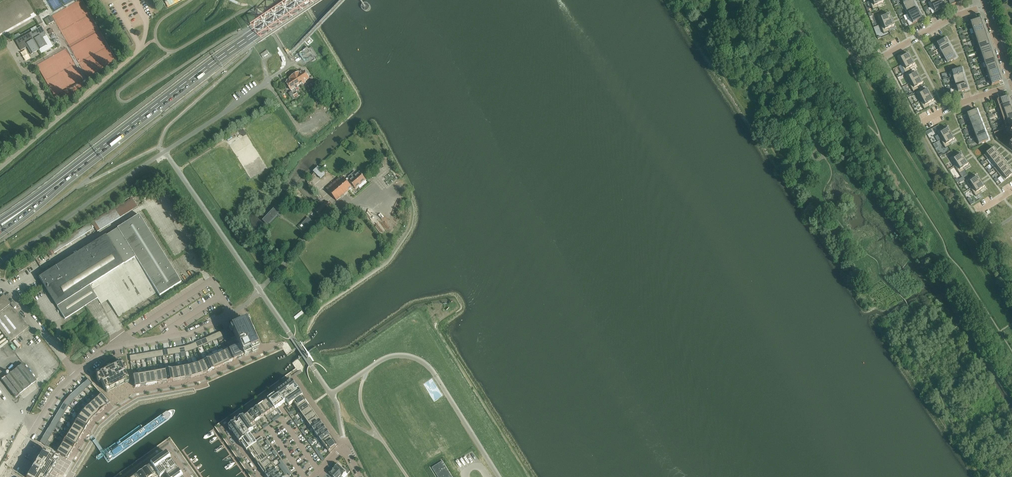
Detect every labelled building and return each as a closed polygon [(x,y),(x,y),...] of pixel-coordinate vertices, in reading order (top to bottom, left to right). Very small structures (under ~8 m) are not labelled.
[(869,1),(873,10),(878,8),(877,5),(883,3),(882,0),(873,0),(869,1)] [(901,6),(903,10),(905,9),(915,5),(912,0),(903,4),(903,5),(901,6)] [(367,3),(363,1),(360,2),(358,6),(361,9),(365,9),(367,6),(367,3)] [(932,7),(929,8),(930,10),(932,14),(938,11),(938,10),(944,8),(941,2),(932,7)] [(917,10),(915,5),(905,9),(908,14),(917,10)] [(919,14),(917,10),(908,14),(910,19),(919,14)] [(881,15),(877,16),(880,25),(892,21),(889,15),(884,17),(882,14),(881,15)] [(910,19),(907,21),(909,26),(913,24),(916,22),(919,21),(922,19),(919,14),(910,19)] [(982,25),(980,19),(970,23),(972,29),(982,25)] [(892,21),(880,25),(884,34),(889,32),(888,29),(894,27),(892,21)] [(984,31),(982,25),(972,29),(974,34),(984,31)] [(15,41),(19,48),(21,51),(27,47),(31,55),(47,46),(43,38),(47,36),(41,27),(15,41)] [(986,36),(984,31),(974,34),(976,40),(986,36)] [(988,42),(986,36),(976,40),(978,46),(988,42)] [(939,49),(948,44),(945,39),(936,44),(939,49)] [(990,48),(988,42),(978,46),(980,51),(990,48)] [(942,54),(951,49),(948,44),(939,49),(942,54)] [(992,54),(990,48),(980,51),(982,57),(992,54)] [(944,58),(953,53),(951,49),(942,54),(944,58)] [(947,63),(956,58),(953,53),(944,58),(947,63)] [(902,54),(896,57),(901,65),(911,60),(909,54),(903,57),(902,54)] [(994,59),(992,54),(982,57),(984,63),(994,59)] [(996,65),(994,59),(984,63),(986,68),(996,65)] [(911,60),(901,65),(905,74),(909,72),(910,71),(909,68),(914,65),(911,60)] [(998,71),(996,65),(986,68),(987,74),(998,71)] [(963,74),(961,69),(951,72),(953,77),(963,74)] [(297,87),(300,85),(302,84),(303,85),(306,83),(305,82),(309,79),(304,72),(303,72),(303,71),(299,73),(290,79),(287,81),(287,83),(286,83),(291,91),(295,88),(295,89),(298,88),(297,87)] [(1000,76),(998,71),(987,74),(989,80),(1000,76)] [(910,73),(905,76),(909,84),(920,78),(917,73),(911,76),(910,73)] [(964,79),(963,74),(953,77),(954,82),(964,79)] [(1002,82),(1000,76),(989,80),(991,86),(1002,82)] [(920,78),(909,84),(913,92),(919,90),(917,87),(923,84),(920,78)] [(966,85),(964,79),(954,82),(956,87),(966,85)] [(967,90),(966,85),(956,87),(958,93),(967,90)] [(919,91),(915,93),(920,101),(931,96),(928,90),(922,93),(921,90),(919,91)] [(931,96),(920,101),(924,110),(929,107),(928,104),(933,101),(931,96)] [(1009,103),(1007,97),(996,100),(999,107),(1009,103)] [(310,98),(294,108),(300,118),(316,107),(310,98)] [(1011,109),(1009,103),(999,107),(1000,112),(1011,109)] [(1011,109),(1000,112),(1002,118),(1011,115),(1011,113),(1011,109)] [(978,116),(976,111),(966,114),(968,120),(978,116)] [(1002,118),(1004,123),(1011,121),(1011,115),(1002,118)] [(980,121),(978,116),(968,120),(970,124),(980,121)] [(982,126),(980,121),(970,124),(972,130),(982,126)] [(984,131),(982,126),(972,130),(974,135),(984,131)] [(1006,129),(994,133),(996,140),(1011,153),(1011,127),(1006,129)] [(237,131),(234,133),(237,137),(238,136),(239,136),(245,132),(242,128),(237,131)] [(938,135),(935,137),(937,141),(940,140),(941,140),(951,134),(948,129),(943,132),(941,129),(936,132),(938,135)] [(986,136),(984,131),(974,135),(976,140),(986,136)] [(951,134),(941,140),(945,149),(950,146),(949,143),(954,140),(951,134)] [(988,141),(986,136),(976,140),(978,145),(988,141)] [(987,152),(984,155),(987,160),(989,159),(989,158),(997,152),(993,148),(990,150),(987,152)] [(997,152),(989,158),(989,159),(992,163),(1000,157),(997,152)] [(954,155),(949,158),(954,166),(965,160),(961,154),(956,158),(954,155)] [(1000,157),(992,163),(996,167),(1003,161),(1000,157)] [(965,160),(954,166),(960,174),(965,171),(963,168),(968,165),(965,160)] [(996,167),(994,168),(997,173),(1007,165),(1003,161),(996,167)] [(1007,165),(997,173),(1000,177),(1010,169),(1007,165)] [(1000,177),(1004,181),(1008,178),(1011,176),(1011,175),(1011,172),(1010,169),(1000,177)] [(326,189),(337,201),(352,188),(353,187),(355,190),(366,181),(359,173),(357,175),(354,172),(348,177),(351,180),(349,182),(348,183),(342,176),(326,189)] [(969,178),(966,181),(971,189),(981,182),(977,177),(972,180),(971,178),(969,178)] [(981,182),(971,189),(976,197),(981,193),(979,191),(984,188),(981,182)] [(311,202),(299,187),(293,193),(305,207),(311,202)] [(315,212),(319,217),(320,217),(332,207),(327,202),(315,212)] [(275,208),(264,221),(268,225),(280,212),(275,208)] [(259,239),(256,213),(248,214),(251,240),(259,239)] [(115,230),(116,230),(155,292),(157,296),(178,282),(137,216),(115,230)] [(303,224),(307,228),(310,224),(311,224),(313,222),(310,219),(308,220),(308,219),(303,224)] [(89,287),(96,298),(100,305),(107,301),(117,316),(155,292),(116,230),(106,237),(123,265),(89,287)] [(39,278),(57,307),(89,287),(123,265),(106,237),(105,236),(39,278)] [(89,287),(57,307),(64,318),(96,298),(89,287)] [(9,343),(28,328),(14,309),(16,308),(12,304),(11,305),(4,296),(0,299),(0,331),(9,343)] [(245,320),(220,332),(223,337),(228,350),(233,361),(237,359),(238,361),(242,359),(241,357),(244,356),(245,358),(248,356),(248,354),(251,353),(252,354),(256,353),(255,351),(258,350),(252,335),(254,335),(252,330),(250,331),(247,325),(249,325),(247,320),(245,321),(245,320)] [(222,349),(217,351),(218,353),(223,365),(228,363),(223,352),(222,349)] [(228,350),(223,352),(228,363),(233,361),(228,350)] [(218,353),(213,355),(218,367),(223,365),(218,353)] [(208,356),(213,369),(218,367),(213,355),(212,354),(208,356)] [(208,356),(202,359),(208,372),(213,369),(208,356)] [(203,361),(198,363),(203,374),(208,372),(202,359),(203,361)] [(193,362),(188,364),(191,378),(197,376),(193,365),(193,362)] [(97,375),(96,376),(97,381),(99,383),(101,382),(105,390),(109,388),(109,389),(115,386),(116,386),(118,385),(124,382),(124,381),(128,379),(124,371),(126,369),(126,367),(122,363),(118,365),(118,364),(110,368),(108,369),(107,369),(99,373),(100,374),(97,375)] [(198,363),(193,365),(197,376),(203,374),(198,363)] [(23,364),(2,380),(15,398),(36,381),(23,364)] [(188,364),(182,365),(184,379),(191,378),(188,364)] [(182,365),(176,366),(176,367),(179,380),(184,379),(182,365)] [(170,367),(164,368),(167,382),(173,381),(170,367)] [(171,367),(170,367),(173,381),(179,380),(176,367),(171,368),(171,367)] [(275,395),(268,399),(276,410),(276,409),(286,402),(289,406),(303,396),(299,390),(297,387),(293,381),(277,393),(274,394),(275,395)] [(84,383),(80,387),(84,391),(88,387),(84,383)] [(80,387),(76,390),(80,395),(84,391),(80,387)] [(76,390),(70,395),(74,399),(80,395),(76,390)] [(100,393),(96,397),(105,407),(109,403),(100,393)] [(64,403),(62,405),(67,408),(68,406),(74,400),(74,399),(70,395),(70,396),(64,403)] [(96,396),(91,400),(92,401),(101,411),(105,407),(96,397),(96,396)] [(303,396),(289,406),(290,406),(294,403),(297,408),(306,401),(302,397),(303,396)] [(268,400),(264,403),(271,414),(276,410),(268,399),(268,400)] [(92,401),(88,404),(89,405),(97,414),(101,411),(92,401)] [(306,401),(297,408),(300,412),(298,414),(299,414),(309,406),(306,401)] [(264,403),(259,407),(266,417),(271,414),(264,403)] [(89,405),(84,409),(92,418),(93,418),(97,414),(89,405)] [(309,406),(299,414),(302,419),(313,411),(309,406)] [(78,413),(77,414),(90,422),(92,418),(84,409),(83,407),(78,413)] [(259,407),(254,410),(260,419),(265,416),(266,417),(259,407)] [(254,410),(249,414),(257,424),(256,422),(260,419),(254,410)] [(313,411),(302,419),(303,418),(306,423),(305,423),(306,424),(316,416),(313,411)] [(77,414),(74,419),(87,426),(90,422),(77,414)] [(244,416),(253,430),(254,430),(252,428),(257,424),(249,414),(244,417),(244,416)] [(235,422),(229,427),(240,442),(241,442),(242,445),(247,451),(257,444),(255,441),(249,433),(253,430),(244,416),(238,421),(235,422)] [(316,416),(306,424),(309,428),(320,421),(316,416)] [(74,419),(72,423),(84,431),(87,426),(74,419)] [(320,421),(309,428),(309,429),(311,427),(314,432),(323,426),(320,421)] [(72,423),(69,428),(81,436),(84,431),(72,423)] [(323,426),(314,432),(318,437),(327,431),(323,426)] [(69,428),(66,433),(78,440),(81,436),(69,428)] [(318,437),(316,439),(319,443),(321,442),(330,435),(327,431),(318,437)] [(66,433),(63,437),(75,445),(78,440),(66,433)] [(330,435),(321,442),(325,447),(334,440),(330,435)] [(61,442),(60,442),(62,443),(73,450),(75,445),(63,437),(61,442)] [(334,440),(325,447),(330,454),(338,446),(334,440)] [(62,443),(59,448),(70,454),(73,450),(62,443)] [(257,444),(247,451),(248,450),(252,455),(262,447),(260,449),(257,444)] [(57,447),(55,451),(67,459),(70,454),(59,448),(57,447)] [(262,447),(252,455),(255,460),(266,452),(262,447)] [(27,476),(50,476),(48,476),(52,470),(54,471),(56,467),(54,466),(56,463),(57,464),(59,459),(57,458),(58,458),(44,449),(27,476)] [(266,452),(255,460),(259,465),(269,457),(266,452)] [(150,464),(158,475),(159,476),(160,476),(165,473),(168,476),(181,476),(182,476),(178,470),(177,470),(169,460),(170,459),(168,457),(167,455),(166,454),(157,460),(156,459),(150,464)] [(269,457),(259,465),(262,470),(273,462),(271,463),(268,459),(270,457),(269,457)] [(442,462),(432,468),(437,476),(452,476),(442,461),(442,462)] [(273,462),(262,470),(266,475),(276,467),(273,462)] [(146,468),(152,476),(155,476),(158,475),(150,464),(146,468)] [(334,469),(342,476),(346,476),(348,475),(348,474),(350,472),(345,467),(343,470),(338,465),(334,469)] [(266,475),(267,476),(273,476),(278,473),(275,469),(277,467),(276,467),(266,475)] [(141,471),(145,476),(152,476),(146,468),(141,471)]
